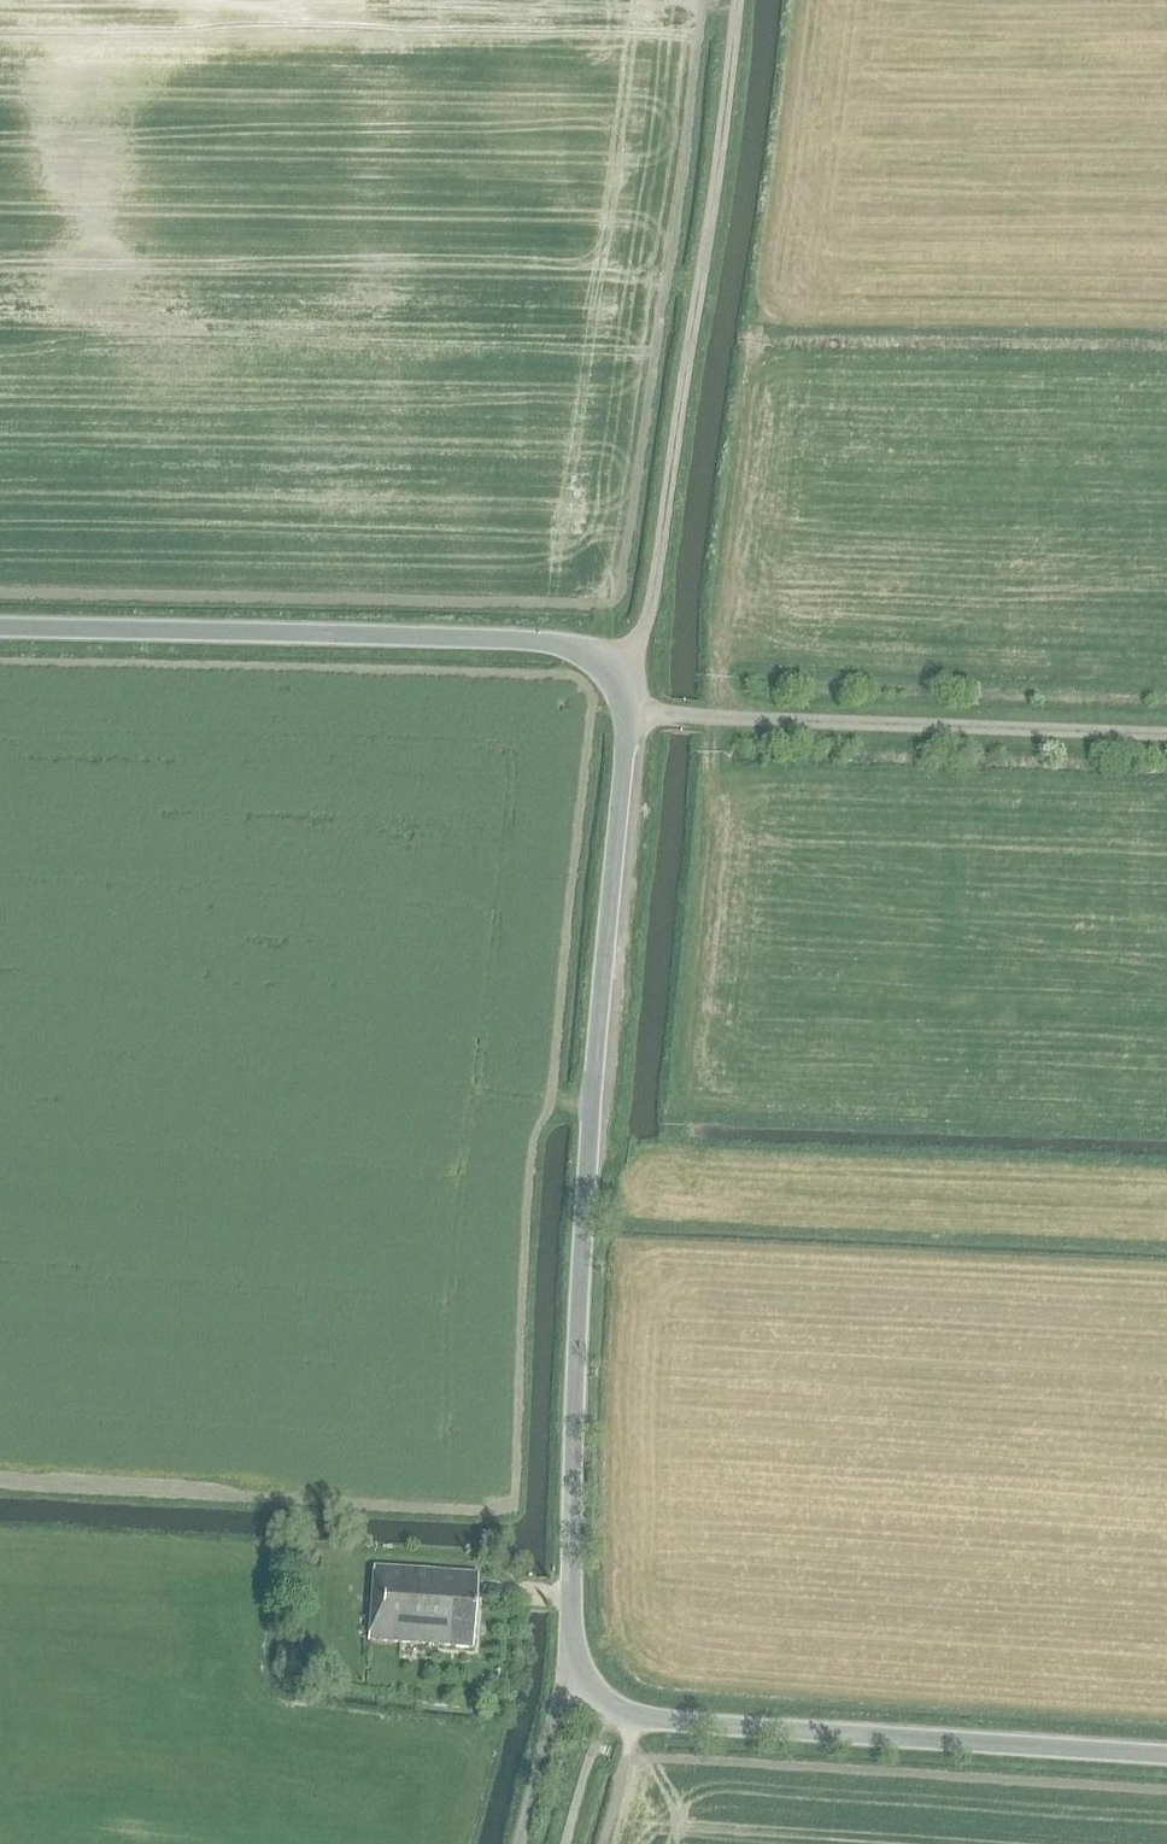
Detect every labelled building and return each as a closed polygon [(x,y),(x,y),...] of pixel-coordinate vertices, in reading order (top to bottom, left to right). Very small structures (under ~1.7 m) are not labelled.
[(478,1570),(371,1563),(367,1636),(473,1643),(478,1570)]
